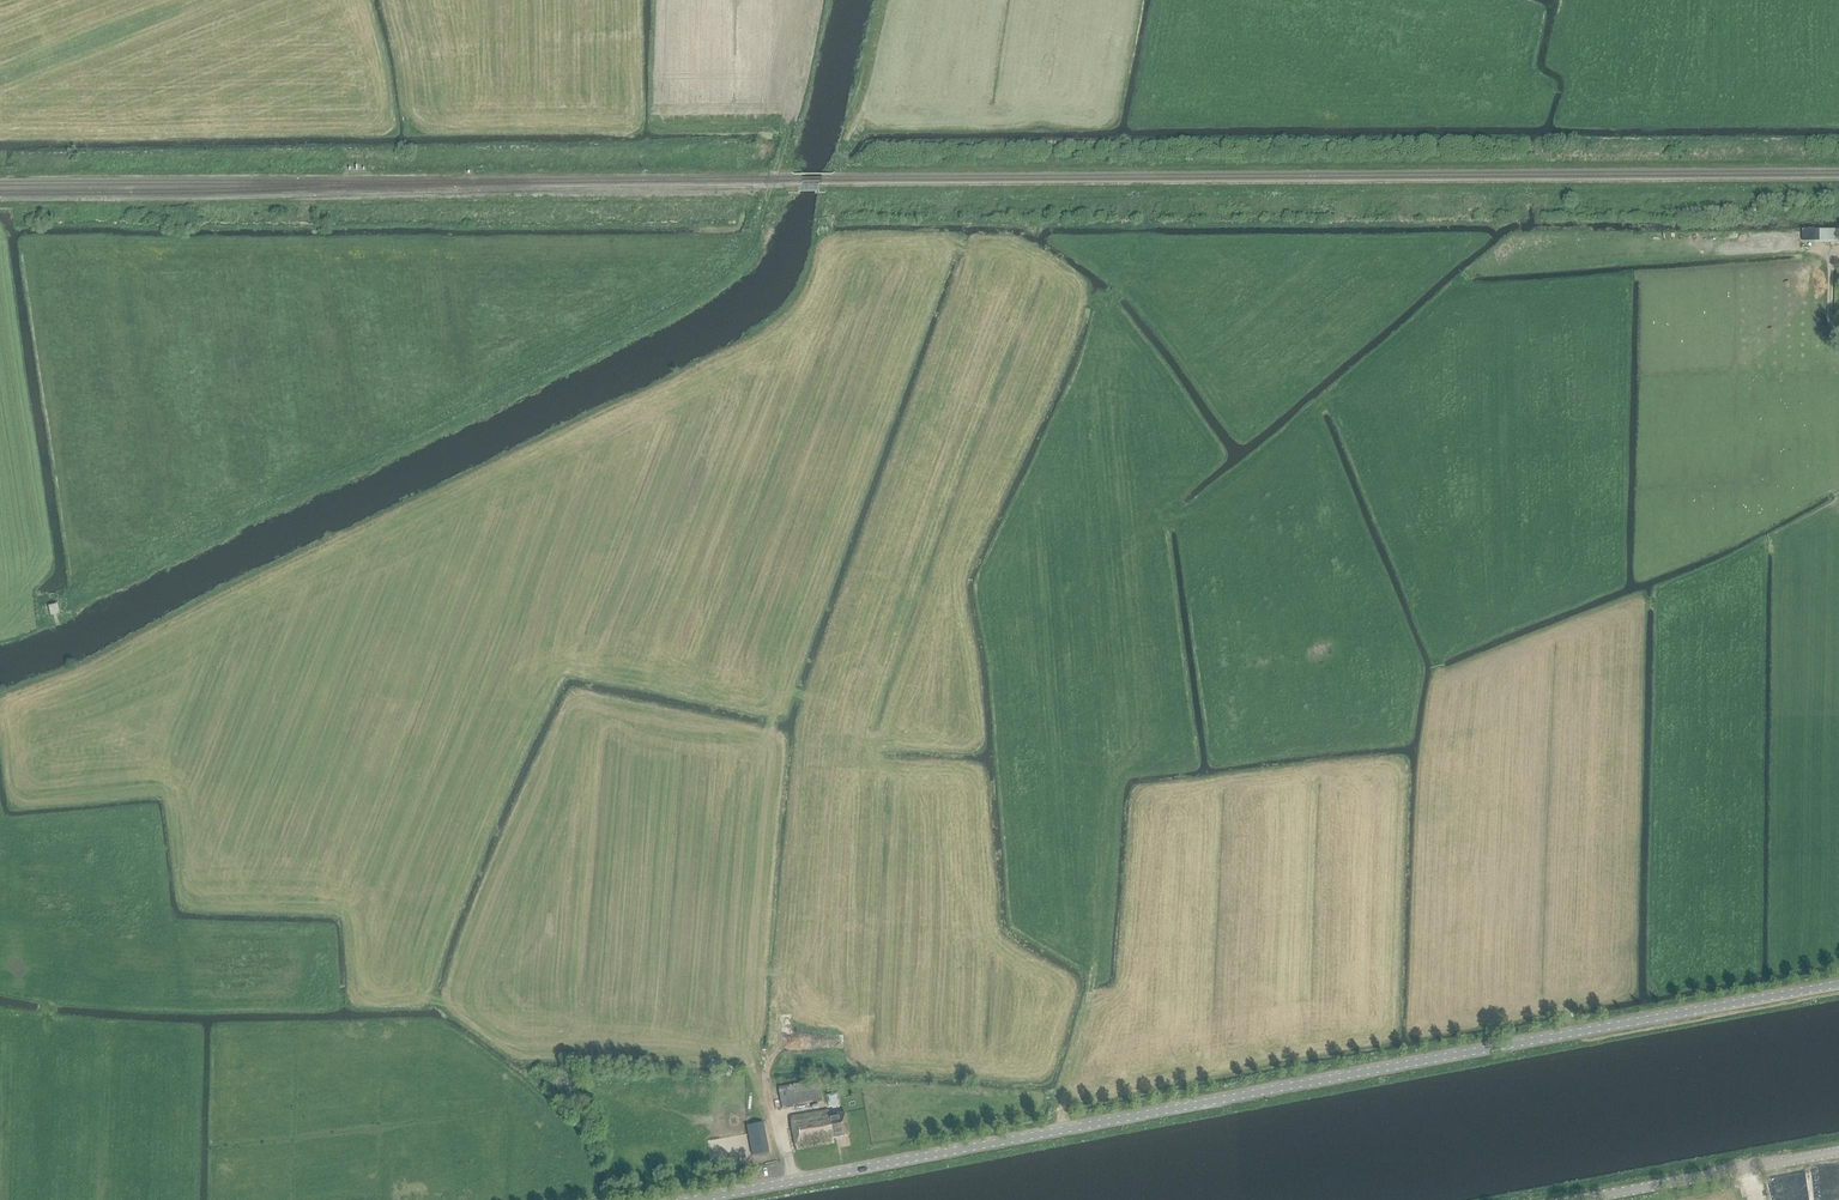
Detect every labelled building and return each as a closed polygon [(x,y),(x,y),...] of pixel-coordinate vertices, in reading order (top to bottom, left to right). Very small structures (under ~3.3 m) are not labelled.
[(1814,229),(1814,242),(1838,242),(1838,229),(1814,229)] [(48,606),(50,616),(59,613),(57,604),(48,606)] [(781,1108),(822,1101),(818,1079),(777,1086),(781,1108)] [(832,1139),(849,1136),(845,1113),(828,1116),(827,1111),(791,1118),(796,1150),(833,1143),(832,1139)]
